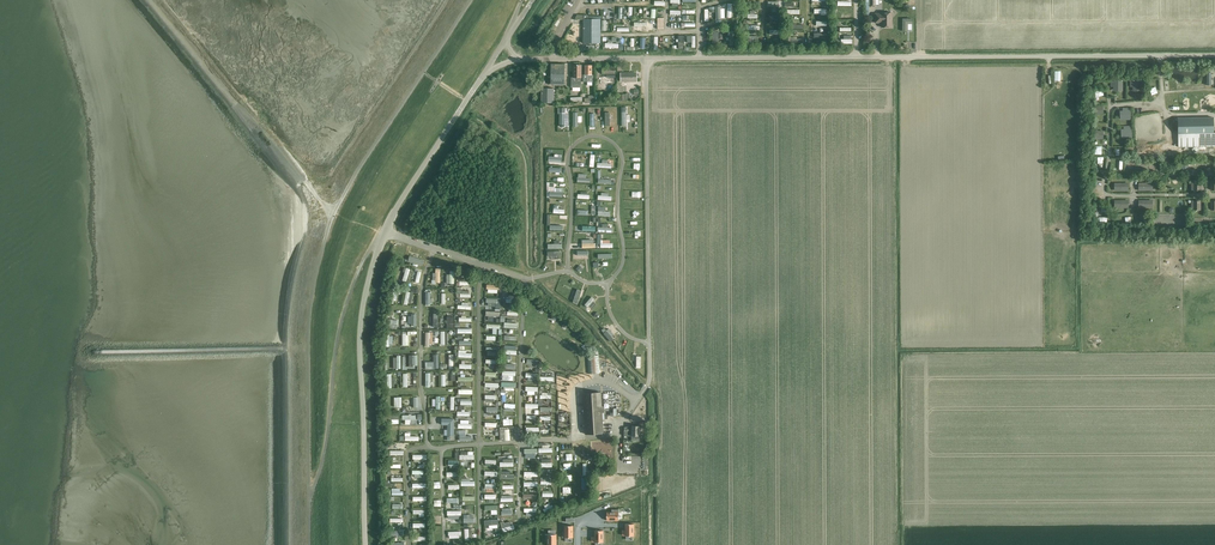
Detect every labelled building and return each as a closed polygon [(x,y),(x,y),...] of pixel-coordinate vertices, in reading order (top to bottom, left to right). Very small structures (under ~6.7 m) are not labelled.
[(875,23),(879,23),(880,22),(882,22),(882,27),(892,27),(892,13),(882,13),(882,14),(875,14),(875,23)] [(600,43),(601,19),(588,19),(584,19),(584,20),(583,43),(600,43)] [(912,19),(903,19),(903,31),(907,31),(907,30),(908,23),(912,24),(912,19)] [(551,84),(565,84),(565,64),(551,64),(551,84)] [(582,78),(582,65),(573,65),(573,78),(572,78),(572,83),(572,88),(573,88),(582,88),(582,83),(582,78)] [(585,75),(583,75),(583,82),(588,82),(592,82),(594,82),(594,78),(594,75),(592,75),(592,65),(585,65),(585,75)] [(615,67),(602,67),(602,74),(606,74),(606,77),(615,77),(615,67)] [(621,82),(637,81),(637,73),(621,73),(621,82)] [(1122,89),(1122,81),(1111,81),(1111,86),(1114,86),(1114,89),(1122,89)] [(1141,89),(1141,81),(1131,81),(1131,86),(1133,86),(1133,89),(1141,89)] [(554,98),(554,88),(549,88),(542,88),(542,99),(542,103),(549,103),(554,103),(554,98)] [(1123,110),(1120,110),(1120,119),(1130,118),(1130,107),(1123,108),(1123,110)] [(1178,135),(1213,134),(1213,117),(1178,118),(1178,135)] [(1124,128),(1121,128),(1122,137),(1132,136),(1131,126),(1124,126),(1124,128)] [(1213,134),(1178,135),(1178,147),(1214,146),(1214,134),(1213,134)] [(316,233),(322,234),(326,220),(315,217),(313,225),(318,226),(316,233)] [(409,254),(407,260),(421,265),(423,259),(409,254)] [(405,281),(409,268),(403,266),(401,271),(403,272),(401,279),(405,281)] [(434,283),(434,286),(438,286),(438,269),(434,270),(434,278),(430,278),(430,283),(434,283)] [(448,273),(446,273),(445,283),(453,283),(453,270),(449,270),(448,273)] [(486,292),(496,292),(496,289),(500,289),(500,284),(486,283),(486,292)] [(577,302),(582,288),(577,287),(572,301),(577,302)] [(403,304),(406,304),(407,301),(411,302),(412,291),(404,290),(403,304)] [(456,308),(469,309),(469,302),(464,302),(464,298),(461,297),(461,304),(456,304),(456,308)] [(591,297),(584,304),(588,308),(595,300),(591,297)] [(599,331),(608,343),(613,340),(604,328),(599,331)] [(431,335),(428,334),(429,332),(424,331),(423,345),(428,345),(428,342),(431,343),(431,335)] [(578,346),(582,344),(577,331),(573,332),(578,346)] [(411,356),(407,356),(407,361),(411,360),(411,365),(415,365),(415,354),(411,354),(411,356)] [(600,373),(599,355),(588,356),(589,373),(600,373)] [(586,434),(604,433),(601,392),(583,393),(586,434)] [(439,409),(439,395),(435,395),(435,398),(431,398),(431,406),(435,406),(435,409),(439,409)] [(624,427),(624,436),(632,436),(631,441),(639,441),(639,436),(640,426),(632,426),(632,427),(624,427)] [(514,427),(500,427),(500,440),(515,440),(514,427)] [(529,463),(530,457),(535,457),(535,449),(524,448),(523,462),(529,463)] [(425,458),(425,454),(411,453),(411,461),(421,462),(421,458),(425,458)] [(512,458),(498,459),(499,466),(512,465),(512,458)] [(551,461),(549,461),(548,458),(542,458),(542,466),(551,466),(551,461)] [(532,476),(537,476),(537,470),(523,470),(523,476),(526,476),(526,479),(532,479),(532,476)] [(607,512),(607,516),(607,520),(614,520),(618,520),(619,520),(619,509),(618,509),(612,509),(612,511),(612,512),(607,512)] [(625,530),(623,530),(623,533),(623,535),(625,535),(625,536),(626,536),(631,536),(633,536),(634,536),(634,535),(634,530),(634,524),(625,524),(625,530)] [(565,532),(562,532),(562,535),(562,537),(562,538),(565,538),(567,538),(572,538),(573,538),(573,537),(573,531),(573,526),(569,526),(565,526),(565,529),(565,532)] [(592,537),(592,539),(592,542),(595,542),(596,542),(599,542),(602,542),(603,542),(603,536),(603,531),(603,530),(595,530),(595,531),(595,532),(595,537),(593,537),(592,537)] [(545,534),(545,541),(548,541),(548,544),(556,544),(556,535),(556,534),(545,534)]
